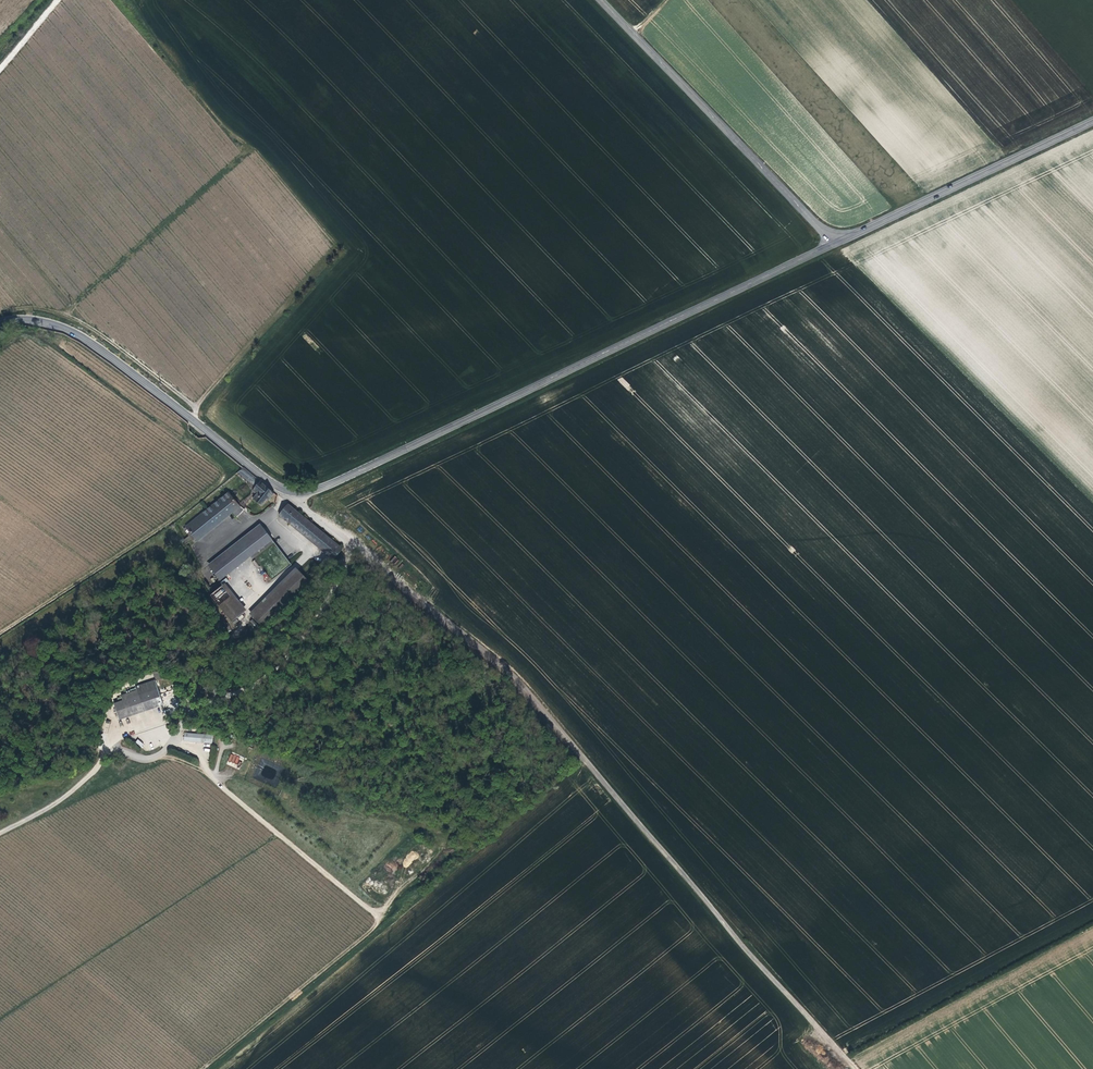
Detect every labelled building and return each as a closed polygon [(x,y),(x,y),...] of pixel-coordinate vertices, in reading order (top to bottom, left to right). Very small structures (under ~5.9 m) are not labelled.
[(246,481),(251,475),(243,468),(237,473),(246,481)] [(273,495),(262,483),(251,475),(246,481),(254,487),(251,491),(255,494),(251,498),(261,506),(267,499),(269,500),(273,495)] [(244,509),(238,504),(228,492),(187,527),(197,539),(230,511),(232,514),(235,517),(240,513),(244,509)] [(197,509),(207,501),(203,497),(194,505),(197,509)] [(343,550),(287,503),(279,513),(333,559),(343,550)] [(200,542),(232,514),(230,511),(197,539),(200,542)] [(222,580),(264,546),(255,535),(263,529),(259,524),(209,565),(222,580)] [(222,580),(212,568),(201,577),(207,591),(222,580)] [(263,625),(309,580),(301,572),(298,568),(251,613),(263,625)] [(223,583),(209,594),(232,623),(246,611),(223,583)] [(164,702),(157,677),(138,683),(145,707),(164,702)] [(141,712),(136,695),(116,701),(121,718),(141,712)] [(123,722),(142,715),(141,712),(121,718),(123,722)] [(211,743),(213,736),(185,733),(184,741),(211,743)] [(240,765),(241,762),(238,762),(240,756),(230,754),(228,762),(240,765)]
